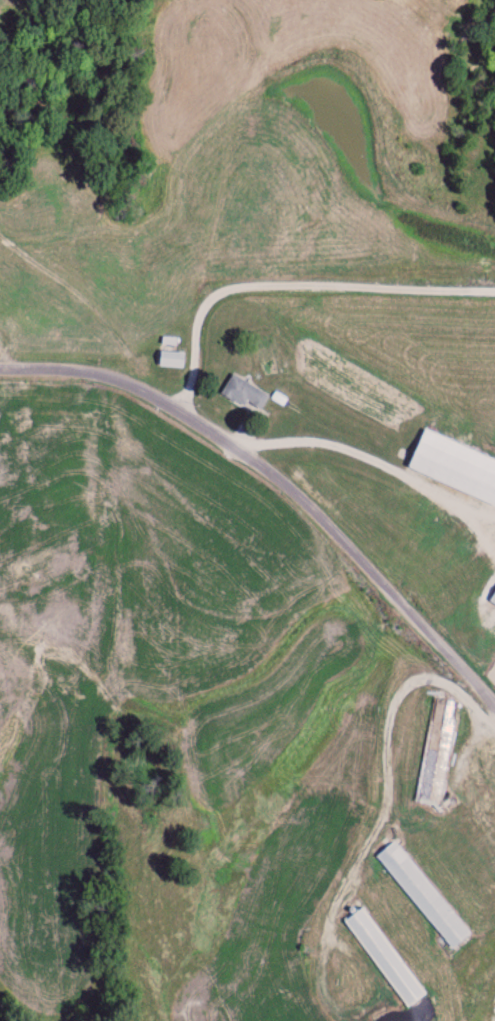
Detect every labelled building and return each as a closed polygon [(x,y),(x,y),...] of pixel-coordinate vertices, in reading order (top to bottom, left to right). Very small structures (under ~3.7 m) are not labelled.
[(182,370),(184,355),(159,352),(157,367),(182,370)] [(255,416),(268,398),(234,373),(221,391),(255,416)] [(421,432),(406,472),(494,506),(494,461),(421,432)] [(459,703),(433,699),(415,802),(441,807),(459,703)] [(450,950),(469,935),(395,842),(376,857),(450,950)] [(424,997),(363,908),(344,921),(405,1010),(424,997)]
